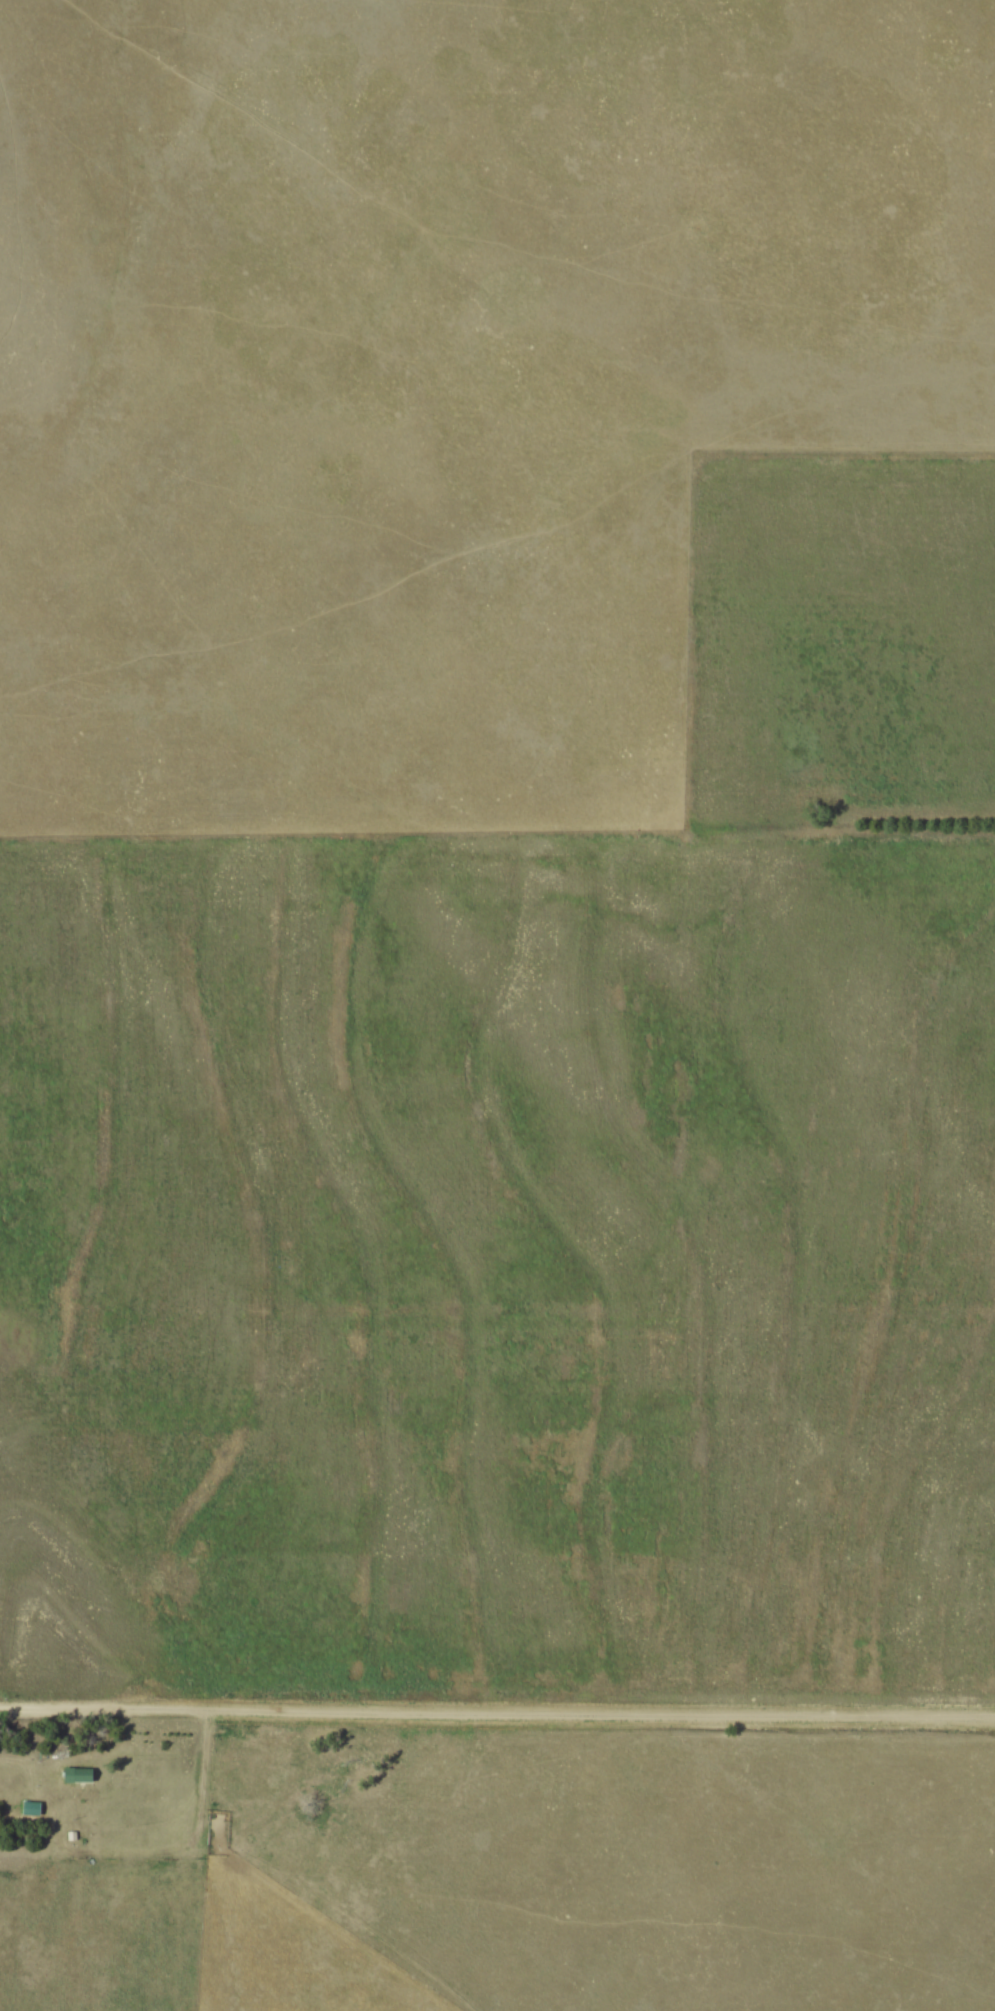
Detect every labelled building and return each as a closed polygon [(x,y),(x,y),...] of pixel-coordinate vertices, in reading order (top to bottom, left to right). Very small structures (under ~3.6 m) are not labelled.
[(89,1769),(65,1769),(65,1783),(89,1783),(89,1769)] [(0,1808),(0,1817),(42,1818),(42,1809),(0,1808)]
